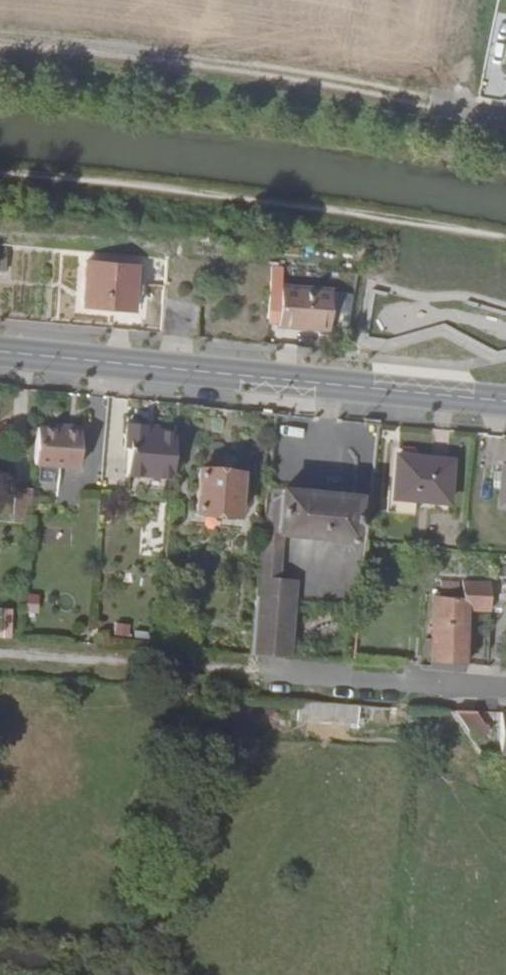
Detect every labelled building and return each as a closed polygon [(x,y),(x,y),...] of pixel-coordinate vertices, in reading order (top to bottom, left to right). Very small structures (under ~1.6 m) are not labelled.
[(67,304),(130,309),(133,265),(84,260),(82,281),(68,281),(67,304)] [(326,286),(278,283),(275,321),(323,324),(326,286)] [(159,332),(196,335),(198,297),(163,293),(159,332)] [(57,431),(81,433),(82,425),(58,423),(57,431)] [(172,478),(177,433),(162,432),(147,430),(148,425),(128,423),(126,448),(130,448),(129,474),(172,478)] [(36,464),(78,468),(81,433),(57,431),(39,428),(36,464)] [(449,457),(396,452),(391,494),(446,498),(449,457)] [(198,512),(218,515),(238,517),(243,471),(203,467),(199,502),(198,512)] [(502,492),(504,474),(496,474),(495,492),(502,492)] [(14,512),(31,513),(34,487),(16,485),(14,512)] [(356,496),(268,486),(261,545),(276,547),(278,532),(285,532),(351,540),(356,496)] [(216,530),(218,515),(198,512),(199,502),(193,502),(191,528),(216,530)] [(283,548),(285,532),(278,532),(276,547),(283,548)] [(276,547),(261,545),(256,595),(294,598),(296,579),(280,577),(283,548),(276,547)] [(490,611),(490,582),(463,581),(462,593),(433,594),(431,639),(424,639),(424,653),(430,653),(429,663),(465,666),(467,611),(490,611)] [(249,655),(287,657),(294,598),(256,595),(249,655)] [(9,637),(10,614),(0,613),(0,637),(9,637)] [(359,702),(298,697),(297,718),(357,722),(359,702)] [(497,709),(498,749),(505,749),(505,709),(497,709)] [(474,710),(454,710),(474,738),(488,728),(474,710)]
